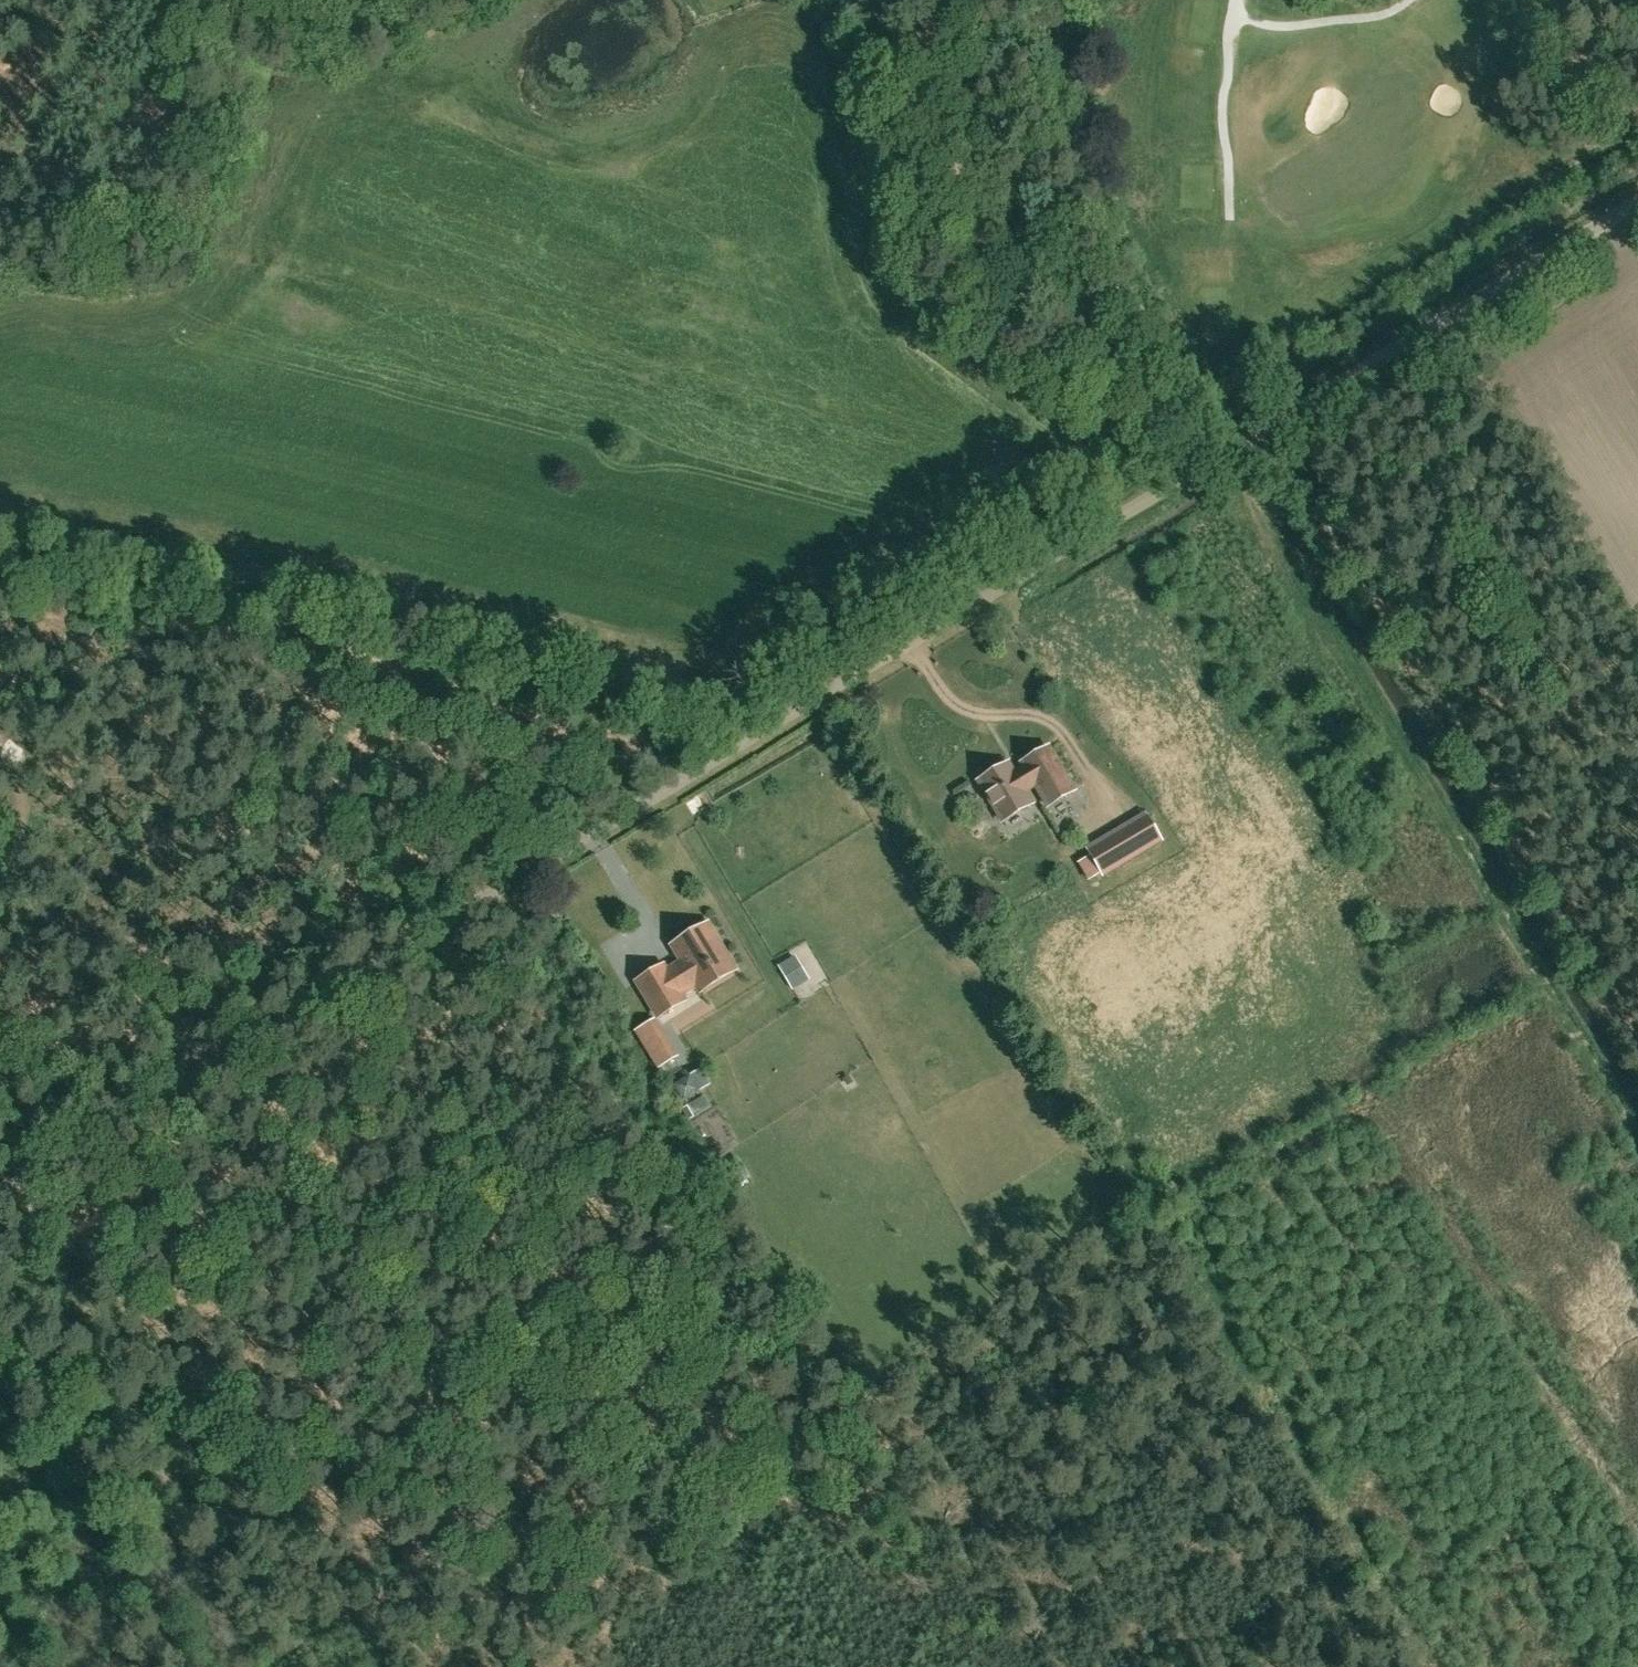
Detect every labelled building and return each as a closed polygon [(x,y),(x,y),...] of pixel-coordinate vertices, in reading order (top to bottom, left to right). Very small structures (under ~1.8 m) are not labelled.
[(1036,783),(1040,790),(1049,804),(1074,789),(1048,746),(1023,761),(1025,765),(1022,767),(1024,772),(1017,776),(1008,762),(980,779),(1003,820),(1032,802),(1025,790),(1036,783)] [(1103,873),(1161,838),(1146,813),(1088,848),(1103,873)] [(663,965),(637,981),(659,1016),(675,1006),(668,993),(684,983),(687,989),(696,984),(700,991),(736,970),(708,924),(672,945),(683,962),(667,971),(663,965)] [(810,982),(803,970),(786,980),(793,992),(810,982)] [(657,1069),(678,1056),(656,1017),(634,1030),(657,1069)] [(701,1091),(689,1074),(689,1075),(672,1087),(683,1103),(701,1091)]
